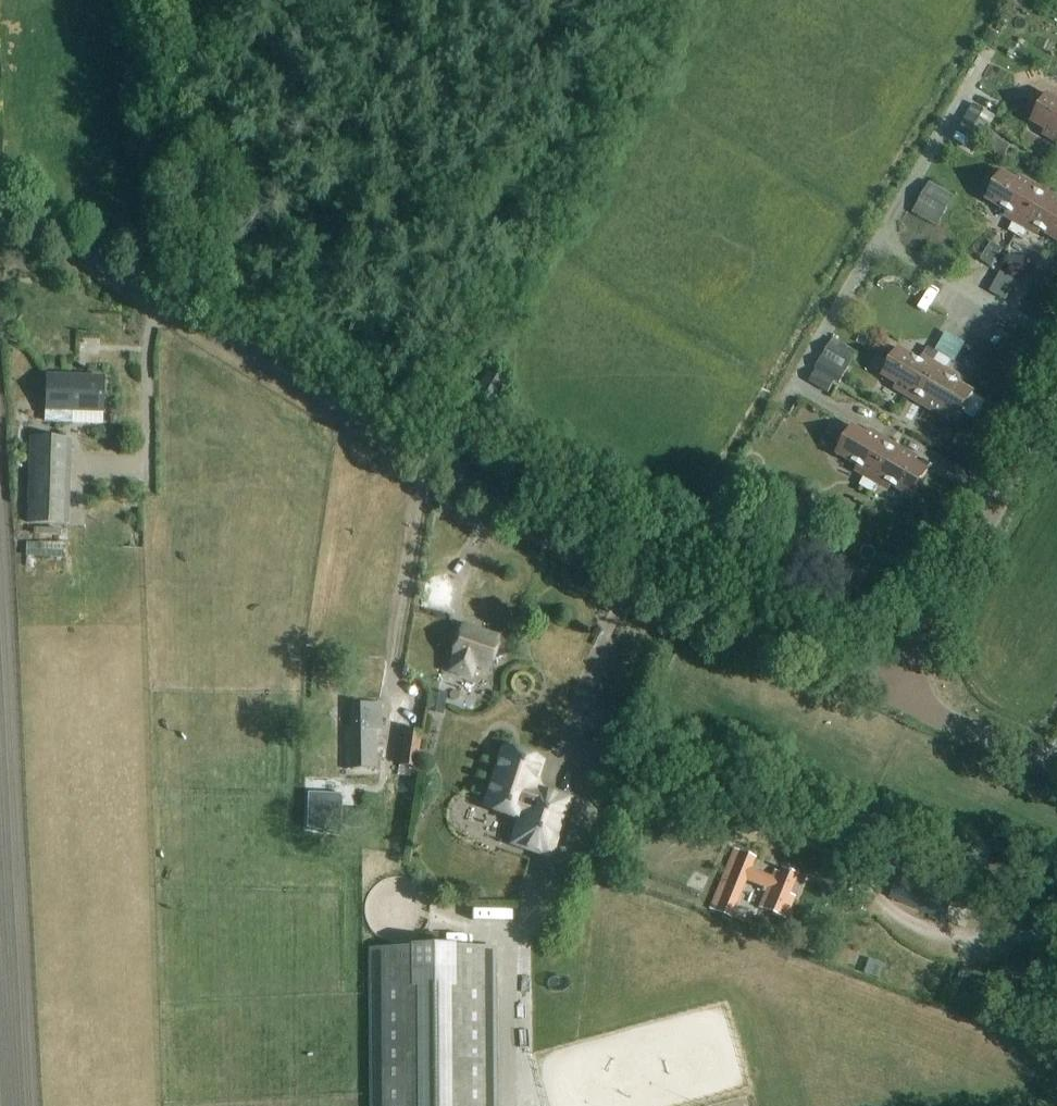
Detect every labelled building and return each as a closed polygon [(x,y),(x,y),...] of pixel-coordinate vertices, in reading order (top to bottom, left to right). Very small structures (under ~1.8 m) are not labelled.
[(131,85),(120,86),(121,104),(133,103),(131,85)] [(1048,95),(1032,122),(1047,131),(1045,134),(1055,140),(1055,141),(1056,143),(1056,100),(1048,95)] [(981,143),(996,117),(973,104),(958,130),(981,143)] [(1003,158),(1010,146),(991,135),(985,147),(1003,158)] [(1016,235),(1042,190),(1031,183),(1030,184),(1019,178),(1017,181),(1003,173),(987,200),(1016,217),(1009,231),(1016,235)] [(913,213),(938,226),(954,196),(930,182),(913,213)] [(879,215),(906,221),(913,192),(886,186),(879,215)] [(1042,190),(1016,235),(1023,239),(1032,226),(1056,241),(1056,200),(1054,198),(1054,197),(1042,190)] [(1009,256),(1008,271),(1027,272),(1027,257),(1009,256)] [(928,348),(920,361),(899,349),(883,376),(898,385),(896,388),(907,395),(906,396),(918,403),(955,339),(945,333),(935,352),(928,348)] [(834,338),(822,358),(847,372),(858,353),(834,338)] [(955,339),(918,403),(929,410),(930,408),(941,415),(943,411),(958,419),(974,392),(954,380),(957,375),(948,370),(952,363),(954,364),(965,344),(955,339)] [(822,358),(815,370),(839,384),(840,384),(847,372),(822,358)] [(816,371),(809,383),(828,394),(835,382),(816,371)] [(490,373),(479,390),(493,398),(503,381),(490,373)] [(104,378),(46,375),(45,412),(103,414),(104,378)] [(867,490),(894,444),(882,437),(881,438),(870,432),(868,435),(854,427),(838,454),(867,471),(860,486),(867,490)] [(31,438),(30,464),(29,525),(67,526),(70,439),(31,438)] [(894,444),(867,490),(874,494),(883,480),(912,497),(928,470),(913,462),(915,458),(905,452),(905,451),(894,444)] [(27,542),(26,558),(63,560),(64,543),(27,542)] [(487,667),(496,640),(464,629),(457,648),(451,669),(470,675),(474,663),(487,667)] [(427,712),(443,715),(446,693),(431,690),(427,712)] [(382,730),(382,703),(351,704),(351,728),(345,728),(346,769),(352,769),(352,770),(377,769),(376,730),(382,730)] [(422,732),(405,730),(400,764),(417,767),(422,732)] [(504,748),(485,806),(521,818),(513,843),(550,855),(569,799),(539,790),(535,781),(542,761),(504,748)] [(308,793),(307,828),(340,835),(341,794),(308,793)] [(507,859),(507,836),(476,835),(475,859),(507,859)] [(758,857),(735,848),(711,908),(730,916),(745,879),(769,889),(761,909),(786,918),(795,896),(790,893),(798,874),(777,866),(773,876),(753,869),(758,857)] [(1045,878),(1056,882),(1056,869),(1050,866),(1045,878)] [(920,884),(910,905),(945,920),(954,898),(920,884)] [(375,1105),(492,1105),(491,947),(374,948),(375,1105)]
